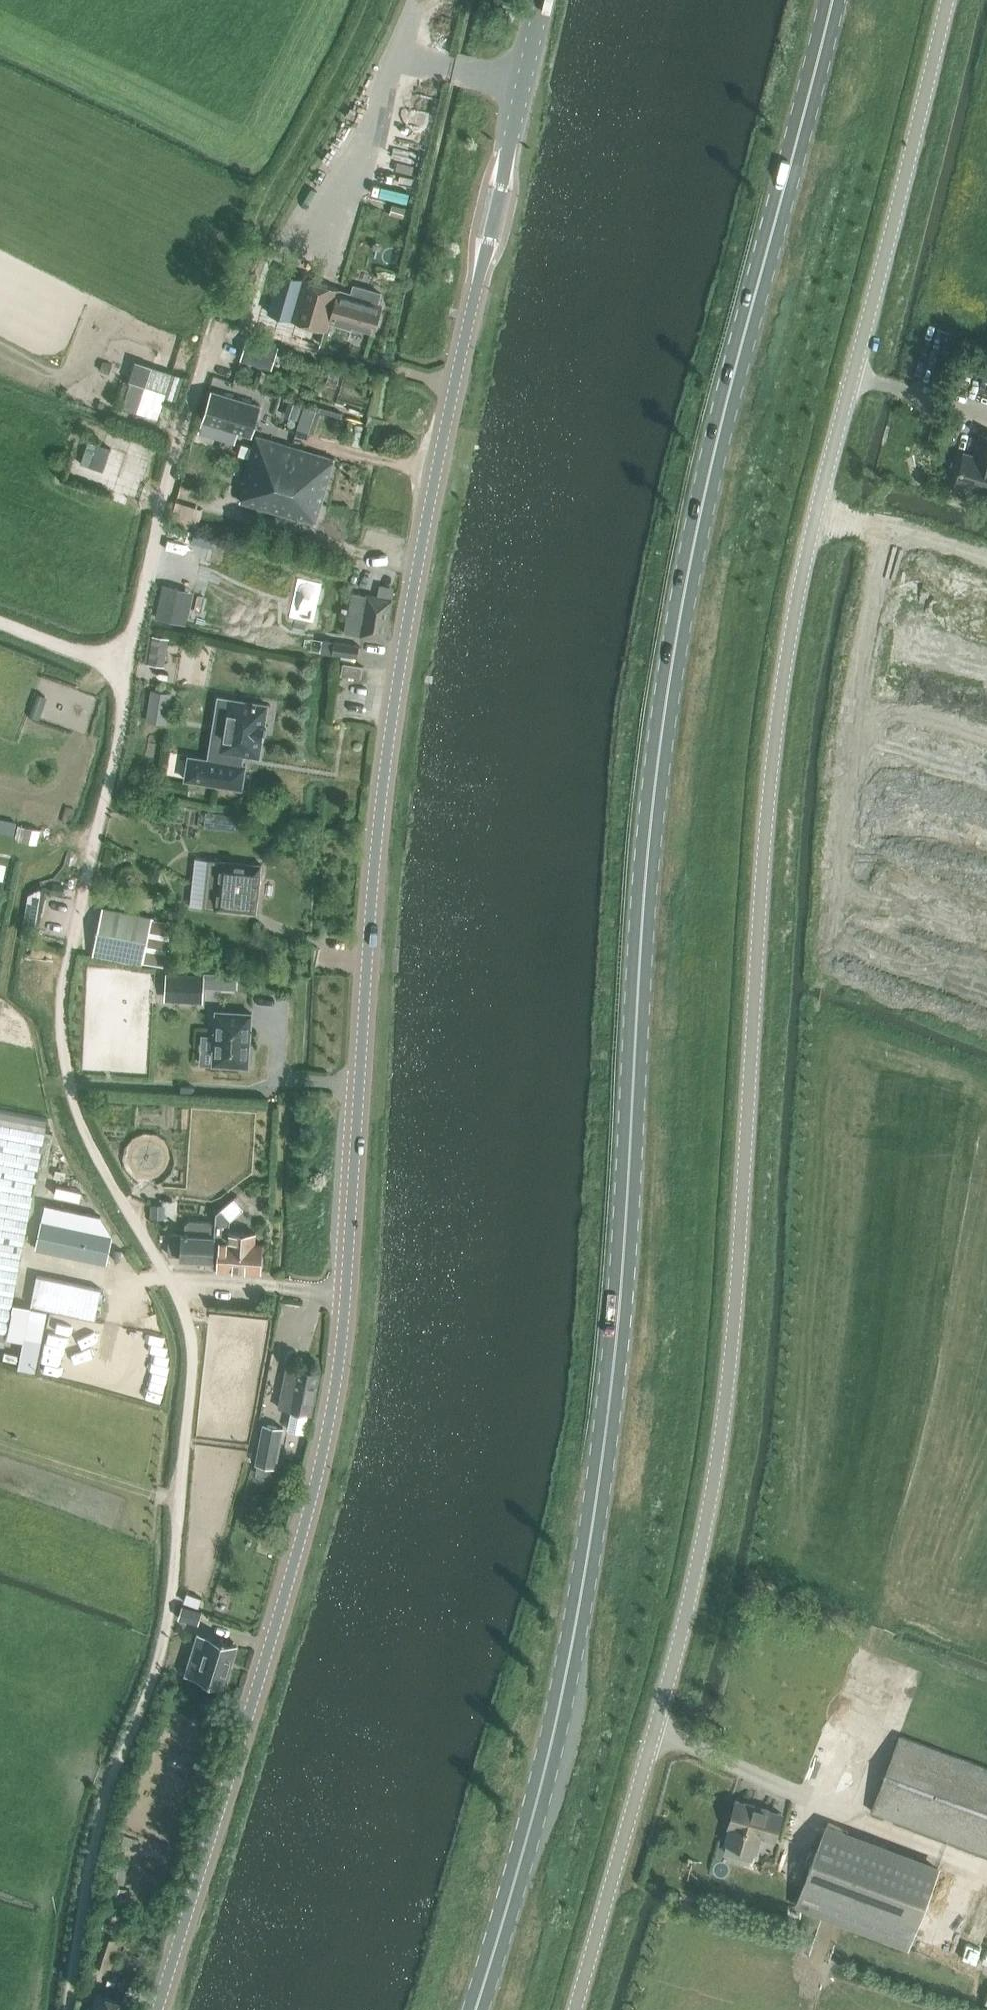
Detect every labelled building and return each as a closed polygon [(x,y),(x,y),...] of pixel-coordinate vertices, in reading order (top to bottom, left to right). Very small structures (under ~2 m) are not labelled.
[(352,214),(359,215),(364,186),(357,184),(352,214)] [(406,206),(393,202),(390,212),(404,216),(406,206)] [(281,274),(269,313),(293,319),(327,329),(328,325),(329,323),(352,330),(353,325),(373,330),(374,331),(375,328),(378,327),(380,319),(378,316),(382,305),(380,304),(379,304),(382,293),(353,285),(351,293),(338,289),(338,291),(306,282),(281,274)] [(247,338),(241,359),(271,369),(278,348),(247,338)] [(133,360),(126,381),(129,382),(120,411),(136,416),(146,388),(152,366),(133,360)] [(227,429),(238,399),(216,391),(205,422),(227,429)] [(260,406),(238,399),(227,429),(249,436),(260,406)] [(299,421),(297,429),(309,433),(316,409),(304,406),(299,421)] [(986,493),(986,437),(980,435),(974,457),(964,454),(955,484),(986,493)] [(255,436),(246,468),(324,491),(334,459),(255,436)] [(105,471),(112,449),(87,441),(80,463),(105,471)] [(315,523),(324,491),(246,468),(237,500),(315,523)] [(173,498),(169,516),(195,523),(199,505),(173,498)] [(163,585),(156,618),(171,622),(179,589),(163,585)] [(343,633),(386,640),(392,600),(351,593),(348,609),(347,613),(343,633)] [(164,666),(168,638),(154,636),(149,664),(164,666)] [(333,654),(335,642),(335,641),(324,639),(322,653),(333,654)] [(343,656),(358,658),(360,646),(340,642),(338,655),(343,656)] [(343,663),(341,672),(341,675),(361,679),(363,666),(343,663)] [(171,693),(152,690),(147,721),(167,724),(171,693)] [(266,705),(228,698),(218,761),(189,756),(185,780),(241,788),(244,765),(241,764),(242,755),(258,757),(261,737),(263,737),(265,725),(263,725),(266,705)] [(25,827),(22,841),(36,843),(39,830),(25,827)] [(261,865),(209,859),(204,907),(256,913),(261,865)] [(54,883),(52,893),(63,895),(65,885),(54,883)] [(22,926),(36,929),(44,891),(31,888),(22,926)] [(144,962),(163,966),(173,922),(154,918),(103,907),(93,952),(144,963),(144,962)] [(201,996),(202,976),(166,974),(165,994),(201,996)] [(251,1013),(220,1011),(216,1011),(212,1065),(247,1067),(251,1013)] [(5,1345),(46,1121),(0,1113),(0,1345),(5,1345)] [(215,1227),(213,1256),(213,1260),(213,1268),(261,1271),(261,1267),(263,1265),(263,1258),(262,1256),(262,1245),(254,1244),(255,1233),(229,1232),(230,1220),(242,1209),(233,1198),(216,1213),(215,1227)] [(37,1249),(107,1264),(112,1236),(101,1216),(45,1204),(37,1249)] [(151,1205),(150,1218),(165,1219),(166,1205),(151,1205)] [(172,1235),(171,1249),(181,1249),(181,1258),(213,1260),(213,1256),(215,1227),(212,1223),(191,1221),(187,1226),(186,1236),(172,1235)] [(37,1275),(31,1305),(95,1318),(101,1289),(37,1275)] [(30,1306),(19,1368),(36,1371),(48,1310),(30,1306)] [(47,1330),(69,1335),(73,1315),(51,1311),(47,1330)] [(151,1333),(149,1372),(166,1373),(168,1334),(151,1333)] [(90,1358),(90,1338),(71,1338),(71,1349),(73,1349),(73,1357),(90,1358)] [(45,1341),(40,1372),(59,1375),(64,1344),(45,1341)] [(288,1430),(304,1433),(308,1413),(311,1414),(319,1373),(287,1366),(278,1407),(292,1410),(288,1430)] [(145,1399),(161,1403),(165,1385),(150,1381),(145,1399)] [(263,1424),(256,1464),(276,1467),(283,1428),(263,1424)] [(198,1623),(201,1611),(182,1606),(179,1617),(198,1623)] [(206,1637),(194,1676),(225,1685),(237,1646),(206,1637)] [(975,1694),(965,1718),(986,1727),(986,1699),(975,1694)] [(986,1855),(986,1768),(898,1736),(870,1811),(986,1855)] [(725,1843),(754,1851),(759,1835),(773,1839),(781,1814),(735,1801),(727,1826),(730,1827),(725,1843)] [(794,1905),(907,1949),(939,1866),(825,1822),(794,1905)] [(112,1855),(122,1858),(124,1852),(114,1849),(112,1855)] [(108,1886),(100,1919),(122,1925),(130,1891),(108,1886)] [(135,1905),(147,1909),(149,1902),(138,1899),(135,1905)] [(92,2009),(127,2009),(129,2004),(98,1993),(92,2009)]
